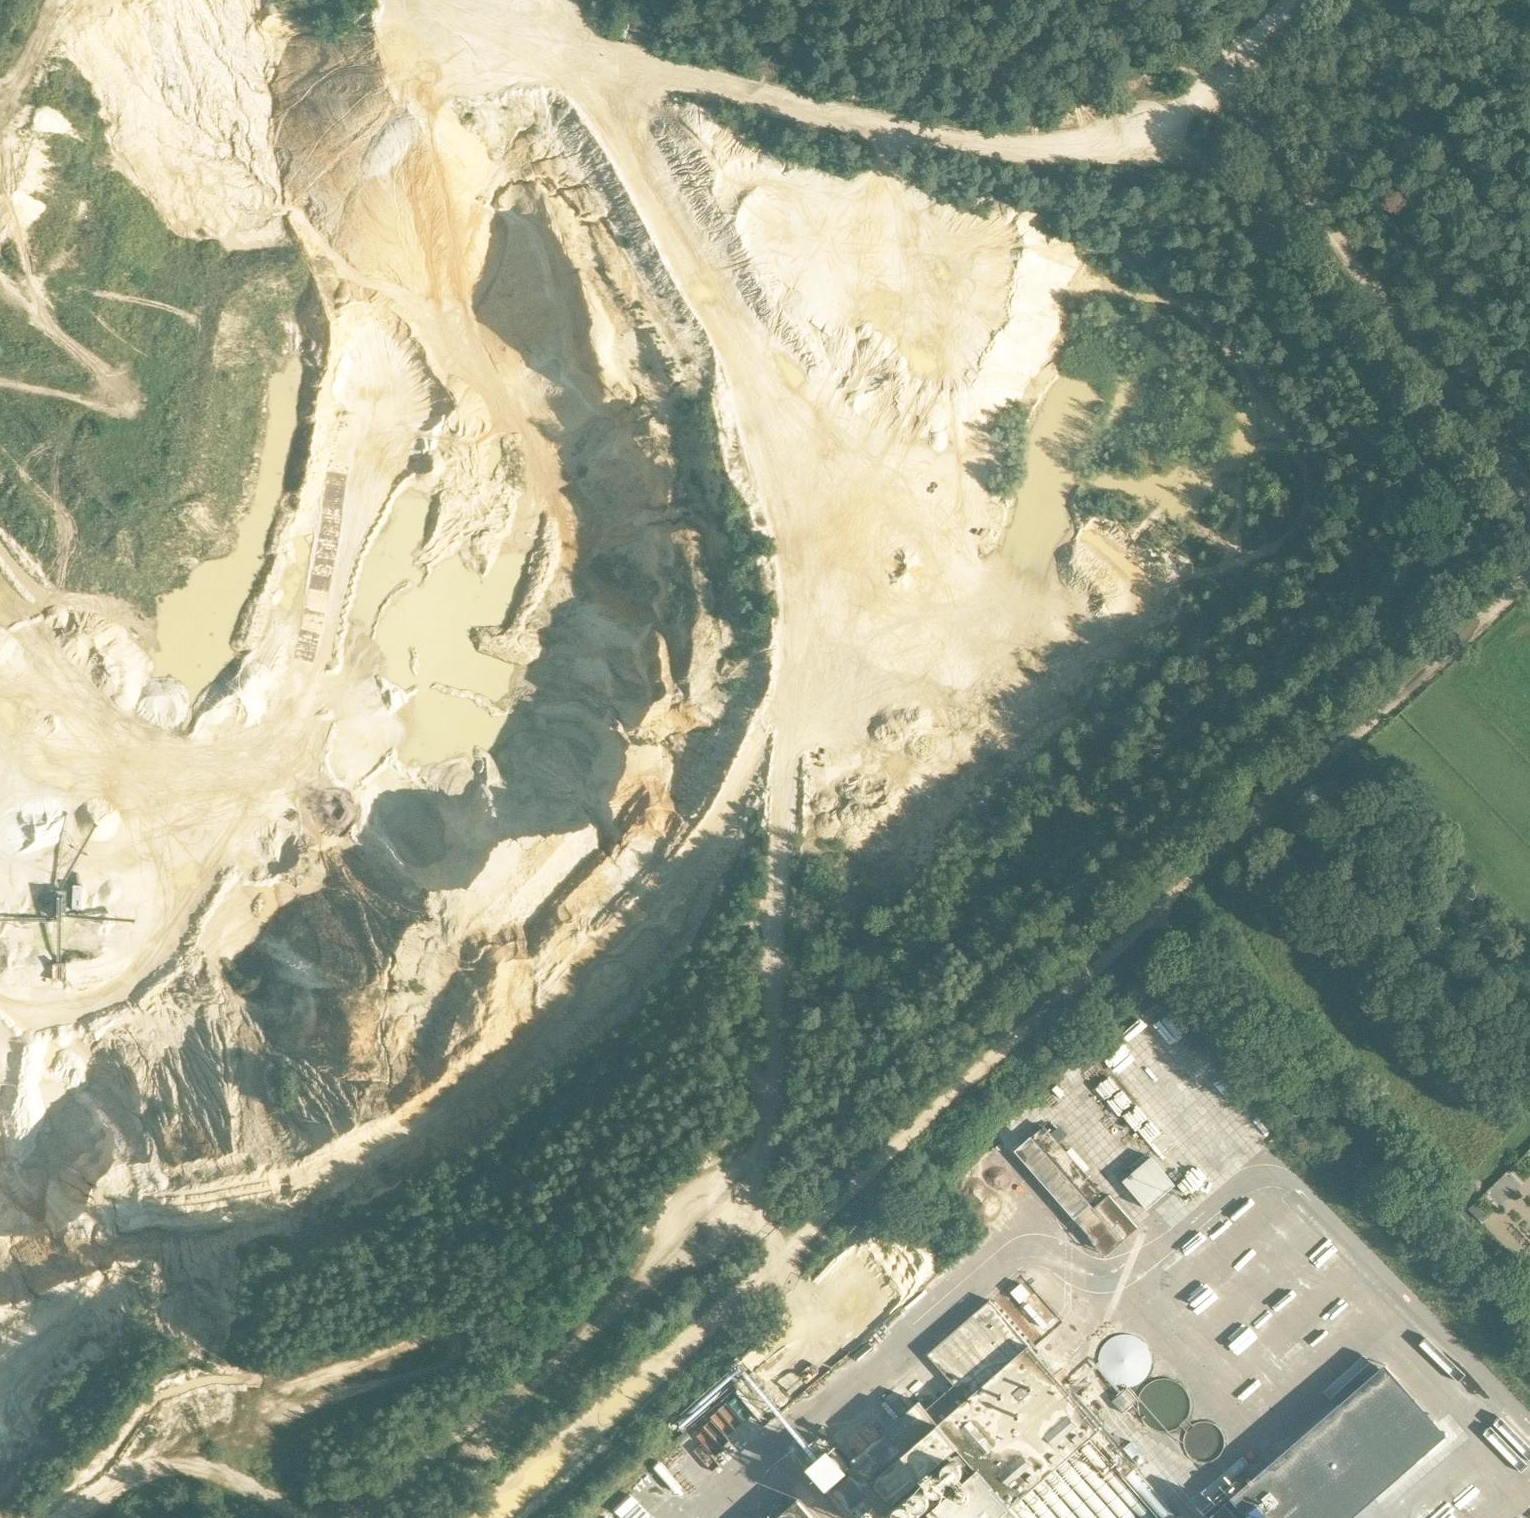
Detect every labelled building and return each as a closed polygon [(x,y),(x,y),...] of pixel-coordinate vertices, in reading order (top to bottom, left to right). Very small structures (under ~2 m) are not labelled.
[(1105,1199),(1044,1129),(1017,1152),(1107,1255),(1138,1228),(1109,1195),(1105,1199)] [(1159,1151),(1128,1174),(1150,1204),(1181,1182),(1159,1151)] [(1516,1177),(1493,1192),(1501,1203),(1523,1189),(1516,1177)] [(1010,1508),(1101,1429),(990,1301),(928,1355),(954,1385),(926,1410),(919,1403),(851,1462),(883,1498),(877,1503),(821,1439),(802,1455),(858,1517),(878,1517),(958,1448),(978,1470),(923,1517),(1019,1517),(1010,1508)] [(1136,1386),(1160,1374),(1140,1331),(1101,1349),(1117,1382),(1131,1375),(1136,1386)] [(1402,1475),(1325,1387),(1178,1517),(1353,1517),(1402,1475)] [(1128,1390),(1113,1402),(1121,1413),(1137,1401),(1128,1390)] [(798,1501),(778,1517),(813,1517),(798,1501)]
